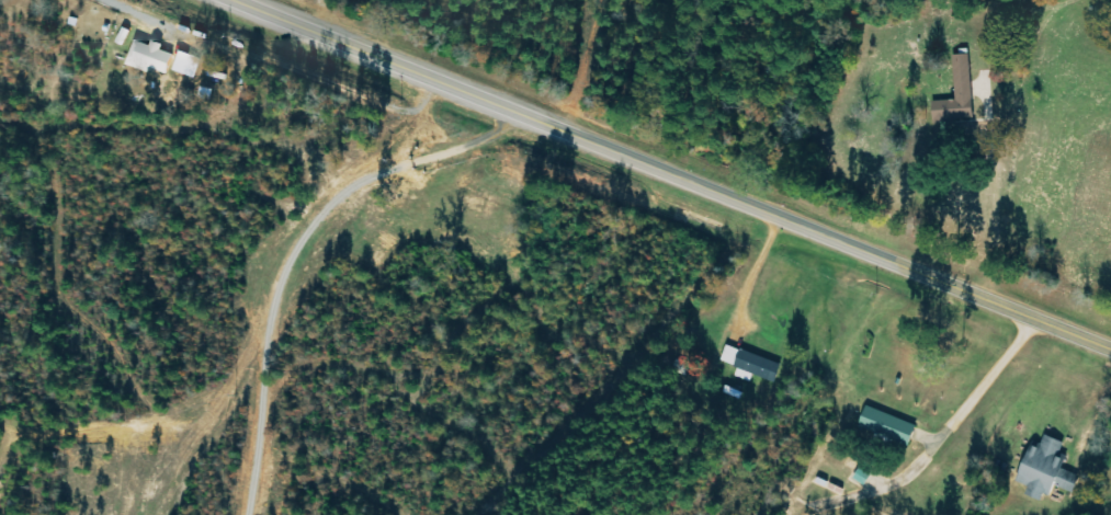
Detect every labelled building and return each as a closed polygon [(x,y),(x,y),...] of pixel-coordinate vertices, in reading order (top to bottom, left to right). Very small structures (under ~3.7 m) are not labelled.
[(133,65),(156,75),(158,69),(174,76),(183,57),(168,50),(170,45),(161,41),(158,47),(144,41),(133,65)] [(206,58),(185,53),(180,73),(201,78),(206,58)] [(960,101),(937,103),(939,124),(979,121),(975,55),(957,56),(960,101)] [(786,365),(729,346),(723,364),(780,384),(786,365)] [(862,432),(916,448),(923,425),(869,408),(862,432)] [(1014,482),(1027,487),(1024,495),(1040,501),(1043,494),(1049,496),(1052,486),(1072,493),(1078,476),(1061,470),(1066,456),(1059,454),(1063,443),(1042,436),(1038,450),(1027,446),(1014,482)]
